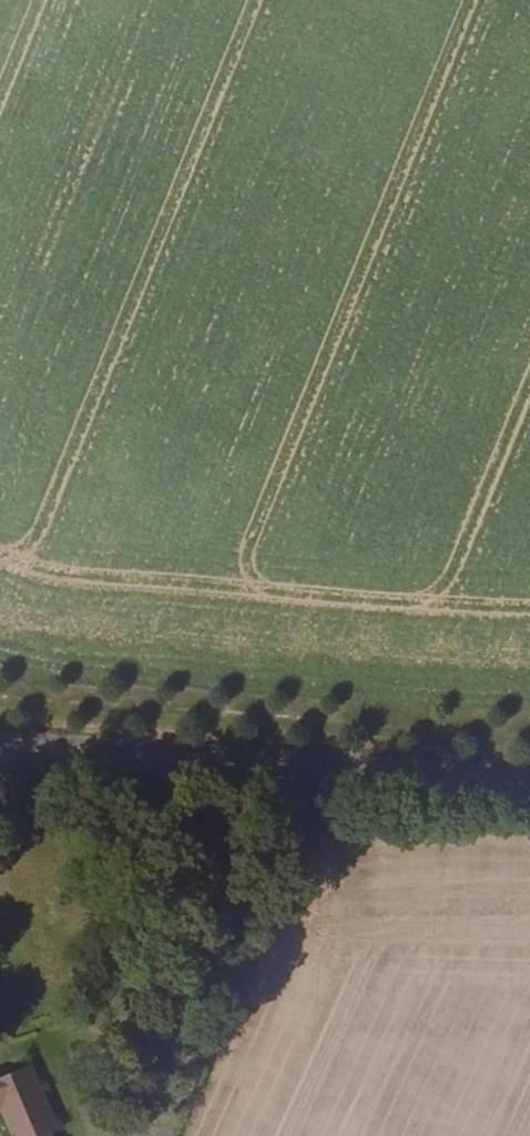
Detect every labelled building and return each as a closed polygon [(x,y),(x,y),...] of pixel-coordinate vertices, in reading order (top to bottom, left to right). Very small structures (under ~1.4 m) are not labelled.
[(16,1015),(0,1024),(0,1057),(21,1093),(17,1096),(22,1106),(31,1123),(37,1133),(43,1130),(47,1135),(84,1135),(71,1114),(64,1118),(44,1081),(51,1076),(16,1015)] [(12,1098),(17,1096),(21,1093),(0,1057),(0,1077),(12,1098)] [(31,1123),(22,1106),(13,1112),(23,1128),(31,1123)]
